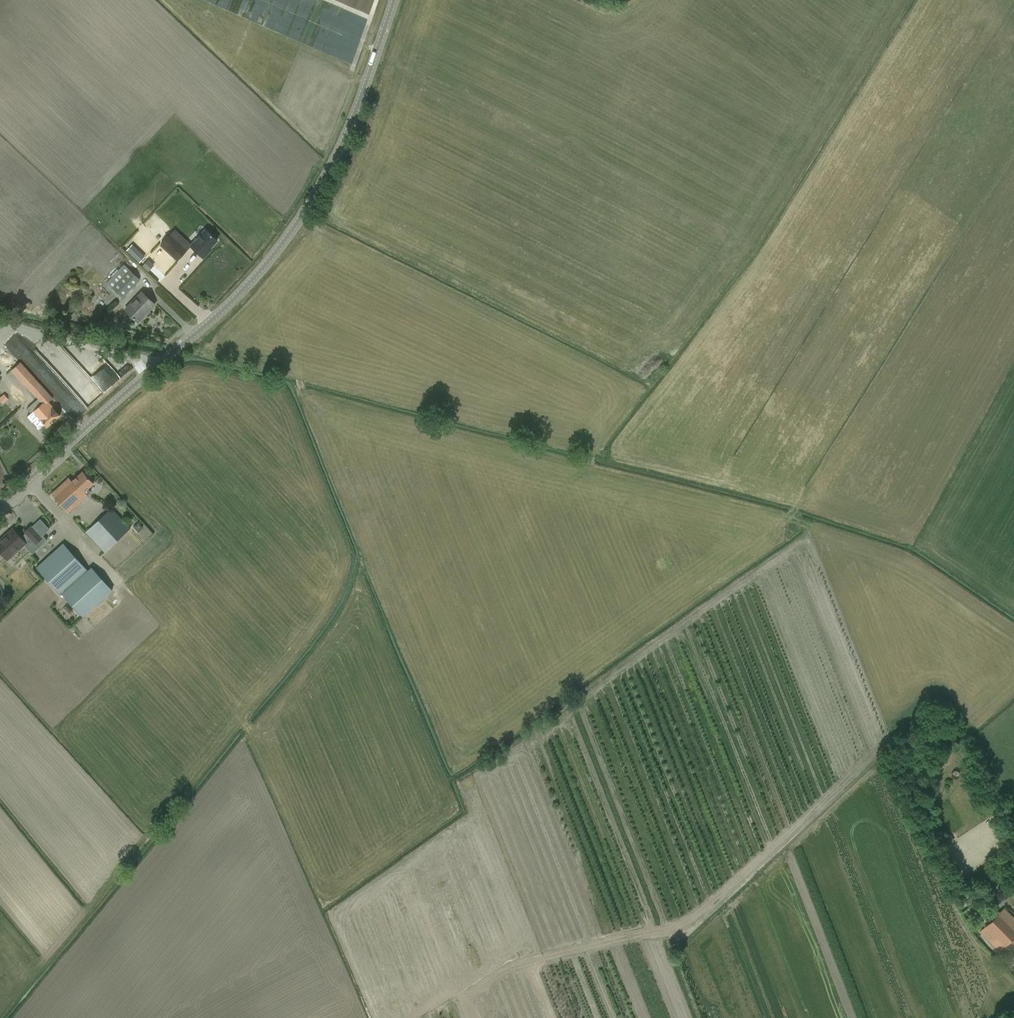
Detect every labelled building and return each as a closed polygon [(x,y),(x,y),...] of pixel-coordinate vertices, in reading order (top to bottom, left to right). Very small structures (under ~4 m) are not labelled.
[(178,200),(166,216),(170,219),(182,204),(178,200)] [(151,219),(145,225),(147,227),(151,231),(152,232),(157,226),(156,225),(151,219)] [(169,235),(160,244),(177,260),(190,246),(191,245),(175,229),(169,235)] [(205,229),(191,245),(190,246),(203,258),(210,251),(208,250),(217,240),(205,229)] [(126,250),(139,263),(143,258),(130,246),(126,250)] [(148,260),(142,266),(147,271),(153,266),(148,260)] [(140,280),(124,264),(106,283),(123,298),(140,280)] [(134,319),(134,318),(138,322),(138,321),(137,321),(146,312),(147,313),(155,304),(142,292),(125,309),(133,317),(133,318),(134,319)] [(27,408),(31,413),(27,417),(38,429),(44,424),(47,427),(60,415),(48,402),(52,398),(35,379),(20,362),(11,370),(24,386),(25,385),(38,399),(27,408)] [(105,386),(92,397),(96,402),(109,391),(105,386)] [(9,399),(14,404),(21,398),(16,393),(9,399)] [(0,397),(0,400),(3,403),(8,398),(4,394),(0,397)] [(94,484),(89,479),(82,472),(71,481),(68,478),(51,494),(58,501),(68,512),(90,493),(87,490),(94,484)] [(112,508),(89,529),(85,533),(126,577),(152,552),(112,508)] [(37,533),(30,526),(25,532),(26,533),(20,538),(12,529),(5,535),(6,537),(0,543),(0,552),(1,553),(7,560),(31,538),(36,543),(41,538),(37,533)] [(88,570),(63,543),(35,568),(61,596),(62,594),(82,617),(112,591),(91,567),(88,570)] [(67,605),(64,607),(69,613),(72,610),(67,605)] [(992,944),(999,952),(1013,937),(1013,920),(1003,909),(980,932),(992,944)]
